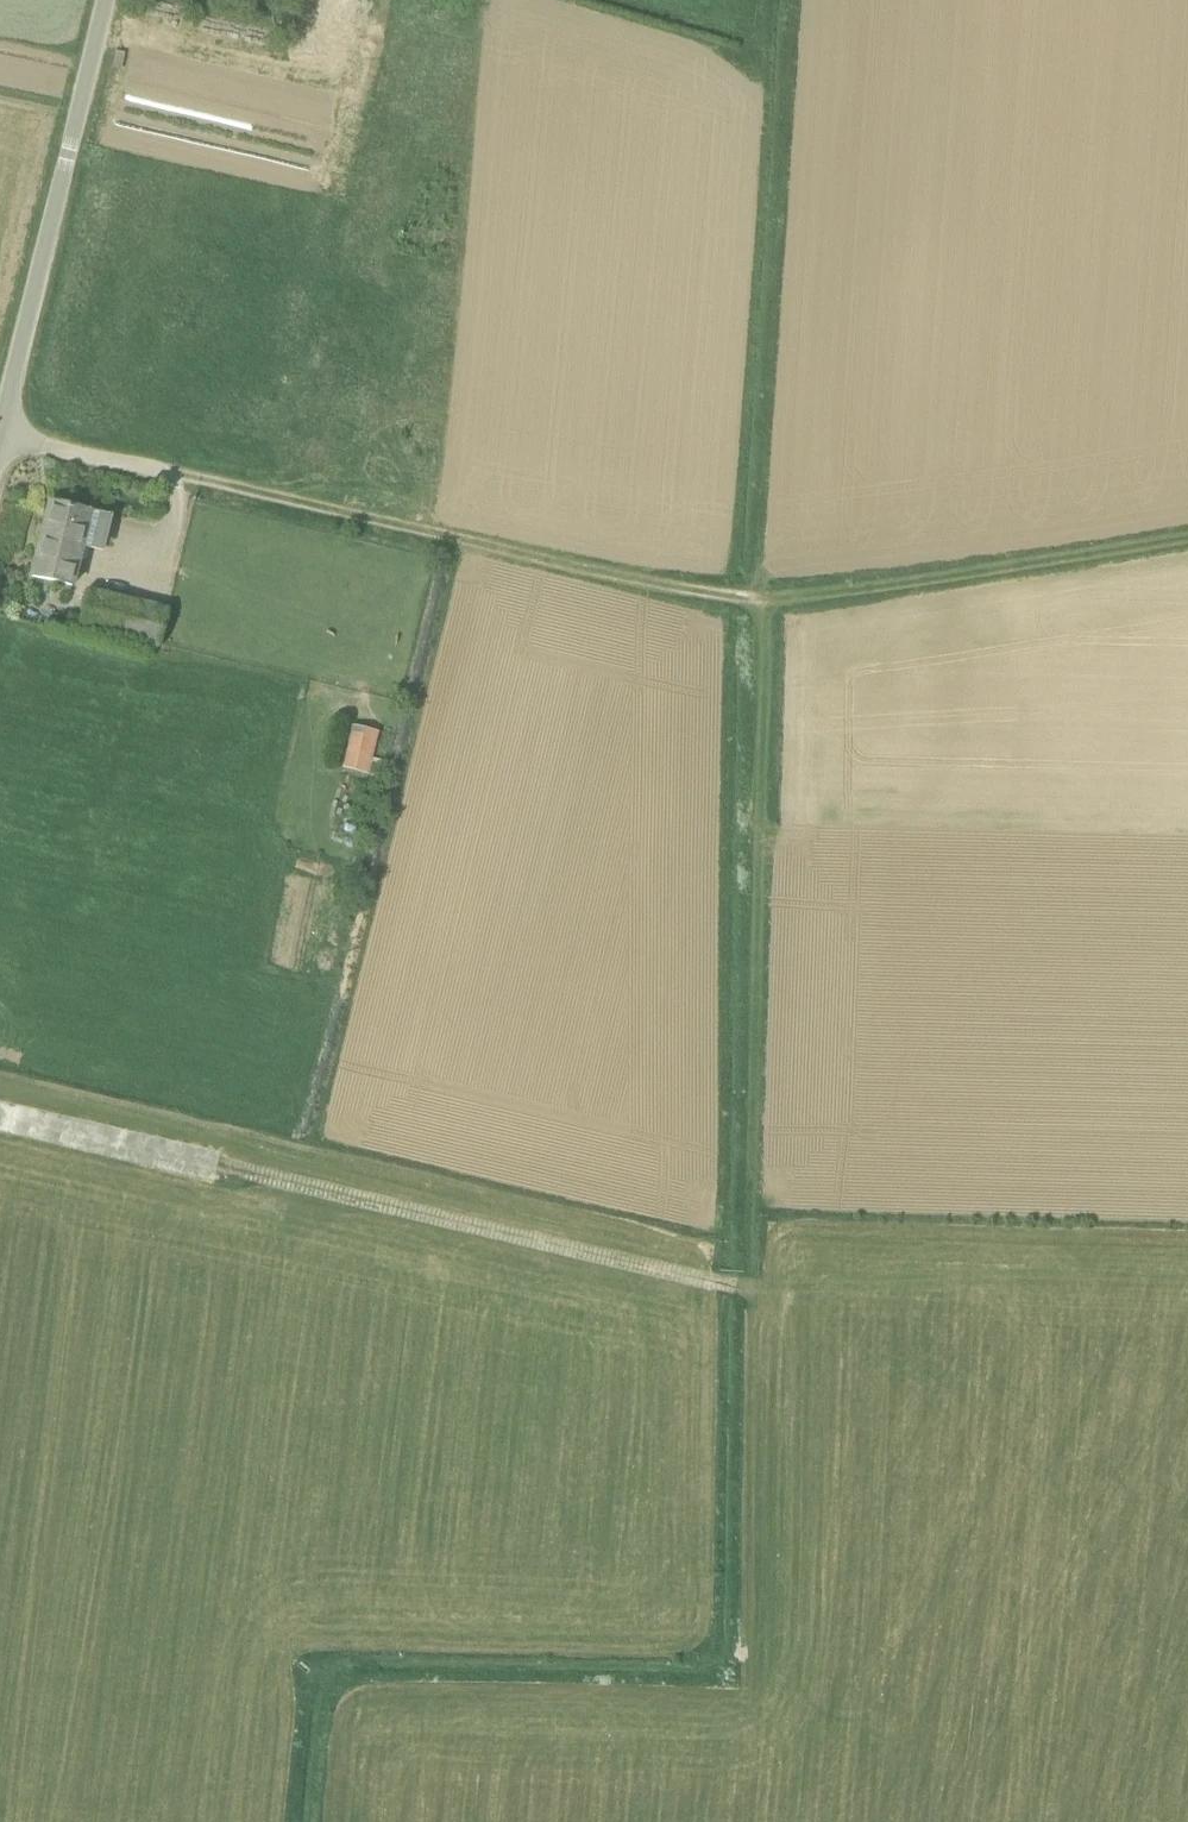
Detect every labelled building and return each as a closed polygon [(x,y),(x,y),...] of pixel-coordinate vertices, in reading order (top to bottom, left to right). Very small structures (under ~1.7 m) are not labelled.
[(91,512),(51,503),(32,577),(73,588),(91,512)] [(368,774),(380,730),(352,723),(340,766),(368,774)]
